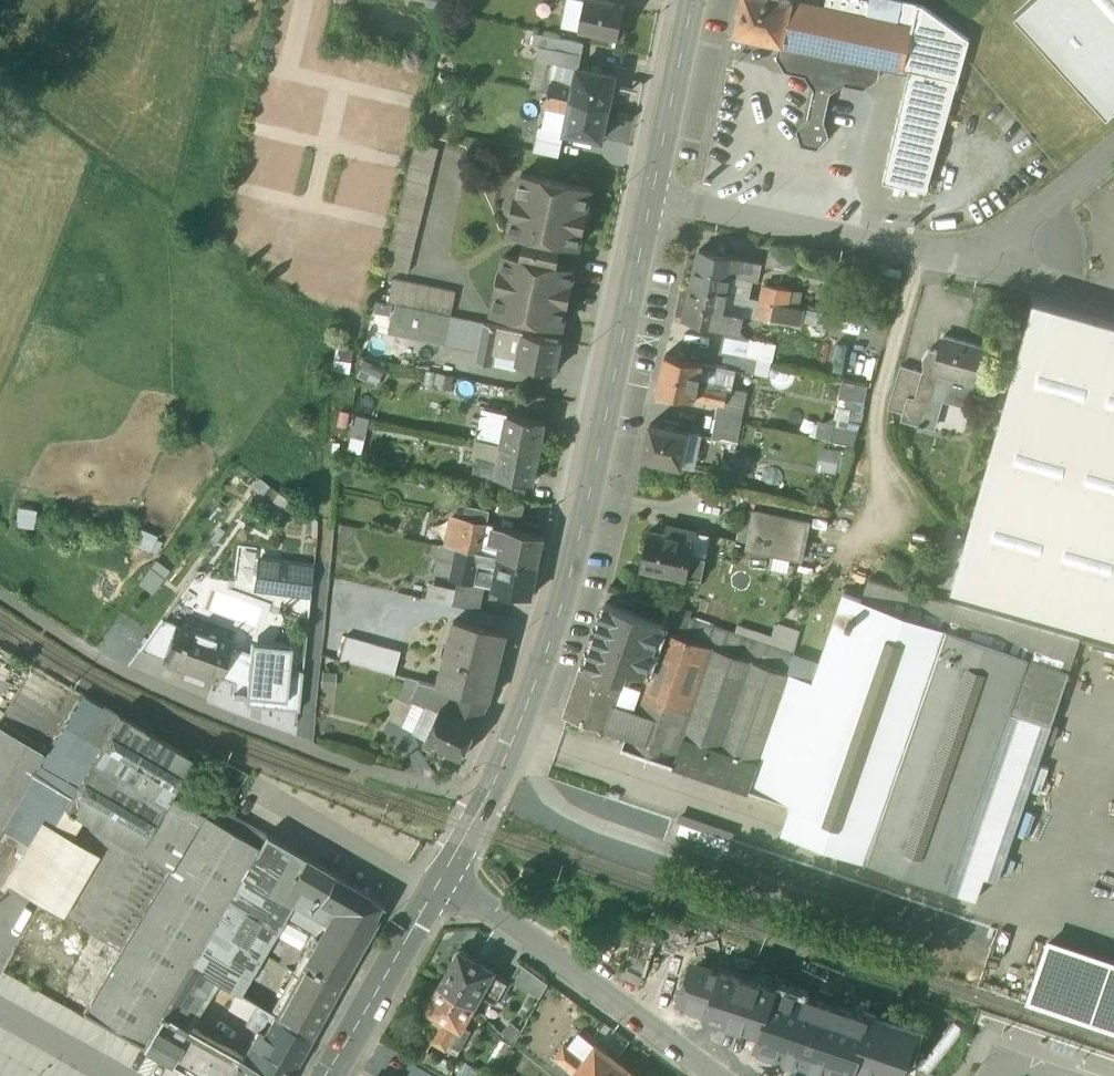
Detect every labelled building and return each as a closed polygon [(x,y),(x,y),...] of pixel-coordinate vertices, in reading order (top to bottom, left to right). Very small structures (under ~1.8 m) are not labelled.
[(607,0),(585,0),(579,30),(618,38),(623,39),(626,22),(621,21),(625,4),(607,0)] [(786,0),(742,0),(735,33),(782,43),(789,11),(791,1),(786,0)] [(894,0),(827,0),(825,8),(913,28),(911,37),(904,70),(910,71),(957,81),(970,41),(922,6),(894,0)] [(1015,14),(1107,116),(1113,110),(1113,0),(1031,0),(1015,14)] [(825,8),(791,1),(789,11),(782,43),(880,65),(904,70),(911,37),(913,28),(825,8)] [(583,43),(549,36),(546,48),(540,47),(537,61),(552,64),(553,62),(555,50),(581,55),(583,43)] [(880,65),(782,43),(779,57),(787,69),(805,74),(815,90),(809,117),(799,130),(802,143),(817,146),(827,136),(823,120),(829,92),(845,82),(864,86),(877,78),(880,65)] [(581,55),(555,50),(553,62),(577,68),(577,67),(579,67),(581,55)] [(579,67),(577,67),(577,68),(573,86),(570,99),(609,106),(615,75),(579,67)] [(957,81),(910,71),(883,182),(926,193),(957,81)] [(573,86),(551,81),(548,94),(570,99),(573,86)] [(570,99),(548,94),(546,107),(567,111),(570,99)] [(609,106),(570,99),(567,111),(563,132),(566,133),(577,135),(576,141),(588,144),(589,137),(602,140),(609,106)] [(563,132),(538,127),(535,138),(563,144),(566,133),(563,132)] [(416,142),(386,264),(411,270),(440,148),(416,142)] [(523,257),(505,253),(502,268),(506,269),(502,288),(498,287),(493,309),(565,325),(568,301),(562,300),(566,282),(570,283),(574,268),(557,264),(562,240),(579,244),(582,229),(578,228),(581,210),(586,211),(591,189),(522,173),(518,196),(522,197),(518,214),(514,214),(510,229),(529,233),(523,257)] [(799,251),(771,245),(766,267),(794,273),(799,251)] [(744,259),(700,249),(692,285),(728,292),(731,275),(733,269),(742,271),(744,259)] [(762,263),(744,259),(742,271),(733,269),(731,275),(750,279),(758,280),(762,263)] [(750,279),(731,275),(728,292),(746,296),(750,279)] [(457,294),(394,279),(389,302),(395,303),(451,317),(457,294)] [(790,289),(765,284),(762,299),(787,305),(790,289)] [(728,292),(692,285),(684,320),(729,330),(731,318),(723,316),(724,309),(728,292)] [(746,296),(728,292),(724,309),(744,314),(744,315),(759,318),(759,316),(762,299),(746,296)] [(388,333),(395,303),(389,302),(377,299),(370,329),(373,330),(388,333)] [(787,305),(762,299),(759,316),(797,324),(800,308),(787,305)] [(1033,301),(952,589),(1113,635),(1113,324),(1033,301)] [(451,317),(395,303),(388,333),(396,335),(445,346),(451,317)] [(744,314),(724,309),(723,316),(731,318),(729,330),(739,332),(744,315),(744,314)] [(484,324),(451,317),(445,346),(478,353),(484,324)] [(500,327),(484,324),(478,353),(477,360),(492,364),(494,357),(500,327)] [(523,332),(500,327),(494,357),(517,362),(523,332)] [(396,335),(388,333),(373,330),(366,358),(389,364),(396,335)] [(561,340),(523,332),(517,362),(555,370),(561,340)] [(922,372),(910,414),(902,411),(900,419),(931,427),(940,395),(957,399),(962,383),(976,387),(987,347),(943,335),(939,351),(928,348),(922,372)] [(750,343),(724,337),(720,351),(747,356),(750,343)] [(776,344),(750,339),(750,343),(747,356),(756,358),(772,362),(776,344)] [(353,350),(336,347),(333,371),(350,373),(353,350)] [(747,356),(720,351),(717,366),(753,374),(756,358),(747,356)] [(703,362),(666,354),(658,390),(694,399),(695,398),(698,383),(703,362)] [(375,386),(383,370),(364,360),(355,377),(375,386)] [(922,372),(900,365),(889,402),(889,407),(902,411),(910,414),(922,372)] [(870,385),(843,380),(838,403),(863,408),(870,385)] [(728,390),(698,383),(695,398),(719,404),(725,405),(728,390)] [(545,396),(519,390),(517,404),(543,410),(545,396)] [(746,393),(728,390),(725,405),(719,404),(717,417),(740,422),(746,393)] [(546,420),(509,412),(502,445),(539,453),(546,420)] [(717,417),(716,417),(712,439),(736,444),(740,422),(717,417)] [(689,432),(650,423),(643,458),(682,466),(686,446),(689,432)] [(539,453),(502,445),(499,461),(477,457),(474,469),(533,482),(539,453)] [(695,448),(686,446),(683,460),(692,462),(695,448)] [(824,446),(819,468),(839,472),(845,451),(824,446)] [(529,507),(500,500),(498,511),(526,518),(529,507)] [(489,510),(469,506),(467,518),(486,522),(489,510)] [(807,520),(754,509),(746,548),(798,559),(807,520)] [(451,515),(444,544),(460,548),(467,518),(451,515)] [(486,522),(467,518),(460,548),(479,552),(486,522)] [(544,534),(496,523),(492,541),(504,543),(501,557),(538,565),(544,534)] [(649,530),(641,568),(688,578),(688,574),(700,577),(705,558),(691,555),(696,531),(667,525),(665,533),(649,530)] [(479,552),(460,548),(453,580),(458,581),(472,584),(479,552)] [(538,565),(501,557),(494,589),(501,590),(500,598),(514,601),(515,593),(531,596),(538,565)] [(313,566),(259,559),(255,589),(310,597),(313,566)] [(157,561),(141,584),(155,593),(171,570),(157,561)] [(472,584),(458,581),(456,589),(453,605),(479,611),(484,587),(472,584)] [(1080,640),(871,581),(868,581),(862,598),(844,592),(814,680),(790,672),(663,630),(647,673),(646,673),(641,686),(625,733),(627,733),(622,746),(756,792),(791,802),(782,832),(977,898),(985,875),(999,880),(1080,640)] [(456,589),(430,583),(426,598),(453,605),(456,589)] [(663,623),(607,603),(584,666),(625,680),(630,667),(646,673),(647,673),(663,630),(665,623),(663,623)] [(796,653),(667,610),(663,623),(665,623),(663,630),(790,672),(796,653)] [(183,625),(162,618),(144,644),(172,655),(177,640),(184,642),(188,629),(182,627),(183,625)] [(506,633),(455,620),(438,686),(450,689),(490,699),(506,633)] [(229,642),(183,625),(182,627),(188,629),(184,642),(177,640),(172,655),(169,663),(215,679),(217,675),(228,644),(229,644),(229,642)] [(402,652),(359,640),(353,664),(396,676),(402,652)] [(249,652),(245,685),(243,695),(271,698),(286,699),(289,667),(291,647),(251,643),(249,652)] [(245,685),(249,652),(229,644),(228,644),(217,675),(216,677),(232,683),(231,694),(243,695),(245,685)] [(625,680),(584,666),(567,713),(605,726),(606,726),(625,733),(641,686),(625,680)] [(271,698),(270,708),(298,710),(302,672),(289,667),(286,699),(271,698)] [(438,686),(421,682),(414,698),(441,710),(450,689),(438,686)] [(487,706),(450,689),(441,710),(425,743),(444,753),(447,747),(464,755),(487,706)] [(0,692),(0,718),(30,736),(43,715),(2,690),(0,692)] [(84,734),(101,744),(118,715),(101,705),(84,734)] [(101,744),(54,824),(73,835),(83,818),(128,844),(138,850),(139,848),(171,793),(191,758),(118,715),(101,744)] [(43,757),(0,731),(0,830),(43,757)] [(217,822),(171,793),(139,848),(171,866),(121,950),(123,952),(85,1013),(142,1046),(161,1013),(190,964),(259,848),(259,847),(217,822)] [(266,835),(224,811),(217,822),(259,847),(266,835)] [(96,855),(51,829),(17,887),(62,913),(96,855)] [(316,865),(266,835),(259,847),(259,848),(190,964),(214,979),(239,994),(263,955),(274,936),(280,926),(294,903),(316,865)] [(80,925),(121,950),(171,866),(139,848),(138,850),(128,844),(80,925)] [(384,906),(317,865),(316,865),(294,903),(329,925),(316,947),(350,966),(384,906)] [(636,928),(610,920),(603,944),(628,952),(636,928)] [(659,935),(636,928),(628,952),(623,965),(647,973),(659,935)] [(1113,1033),(1113,959),(1051,937),(1028,1003),(1113,1033)] [(316,947),(295,976),(299,978),(290,992),(325,1012),(350,966),(316,947)] [(454,957),(455,960),(440,986),(474,1006),(482,991),(493,972),(494,970),(469,956),(467,953),(465,951),(461,950),(458,950),(455,952),(454,954),(454,957)] [(548,983),(520,963),(513,975),(510,981),(540,997),(548,983)] [(214,979),(190,964),(161,1013),(185,1027),(214,979)] [(721,973),(697,964),(685,1000),(709,1008),(721,973)] [(747,978),(722,970),(721,973),(709,1008),(708,1011),(762,1029),(776,988),(747,978)] [(510,982),(493,972),(482,991),(499,1001),(510,982)] [(474,1006),(440,986),(428,1007),(446,1018),(459,1026),(461,1027),(474,1006)] [(776,988),(762,1029),(752,1057),(809,1075),(877,1075),(881,1075),(899,1075),(903,1066),(920,1072),(931,1040),(776,988)] [(325,1012),(290,992),(274,1017),(311,1038),(325,1012)] [(274,1017),(257,1007),(247,1026),(257,1032),(263,1036),(274,1017)] [(161,1013),(142,1046),(197,1075),(272,1075),(247,1062),(185,1027),(161,1013)] [(263,1036),(257,1032),(249,1046),(255,1049),(247,1062),(272,1075),(289,1075),(311,1038),(274,1017),(263,1036)] [(459,1026),(446,1018),(432,1041),(446,1049),(459,1026)] [(495,1040),(487,1055),(494,1059),(502,1044),(495,1040)] [(573,1075),(605,1075),(616,1060),(595,1045),(583,1062),(574,1073),(573,1075)] [(583,1062),(562,1046),(554,1058),(574,1073),(583,1062)] [(605,1075),(635,1075),(616,1060),(605,1075)] [(411,1075),(434,1075),(436,1073),(416,1064),(411,1075)]
